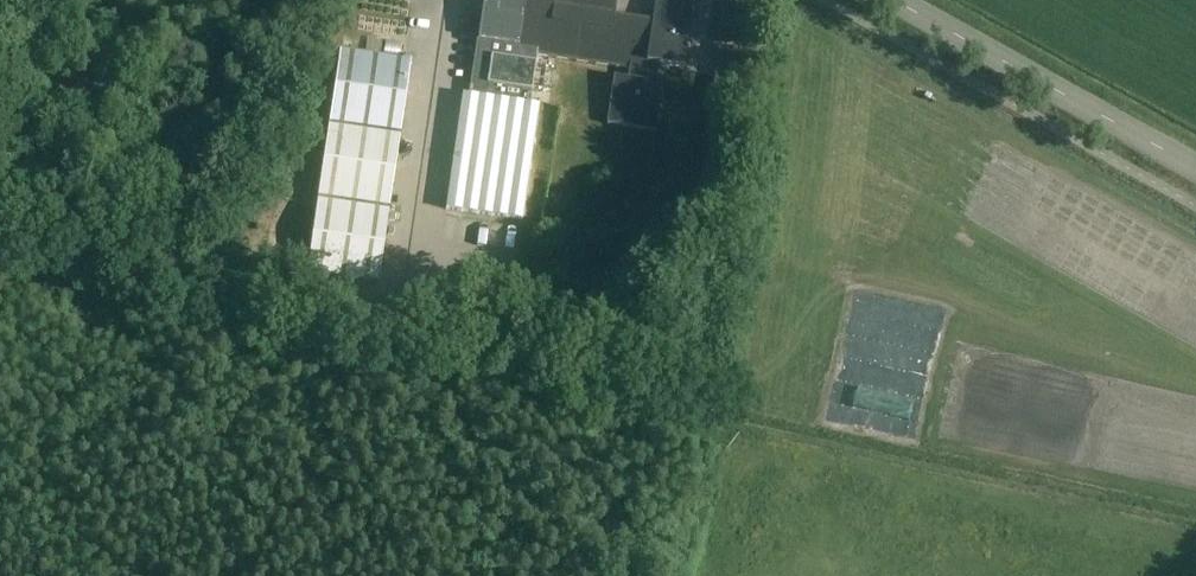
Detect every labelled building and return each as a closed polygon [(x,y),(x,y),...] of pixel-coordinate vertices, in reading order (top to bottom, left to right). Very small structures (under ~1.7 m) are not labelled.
[(616,0),(496,0),(495,6),(483,4),(472,98),(463,97),(446,211),(523,222),(540,108),(531,106),(538,59),(628,71),(627,82),(613,80),(606,127),(656,134),(662,86),(657,86),(660,67),(684,71),(693,6),(699,6),(699,0),(657,0),(654,23),(616,18),(619,0),(616,0)] [(739,98),(747,53),(719,48),(711,94),(739,98)] [(379,282),(410,63),(340,53),(309,272),(379,282)]
